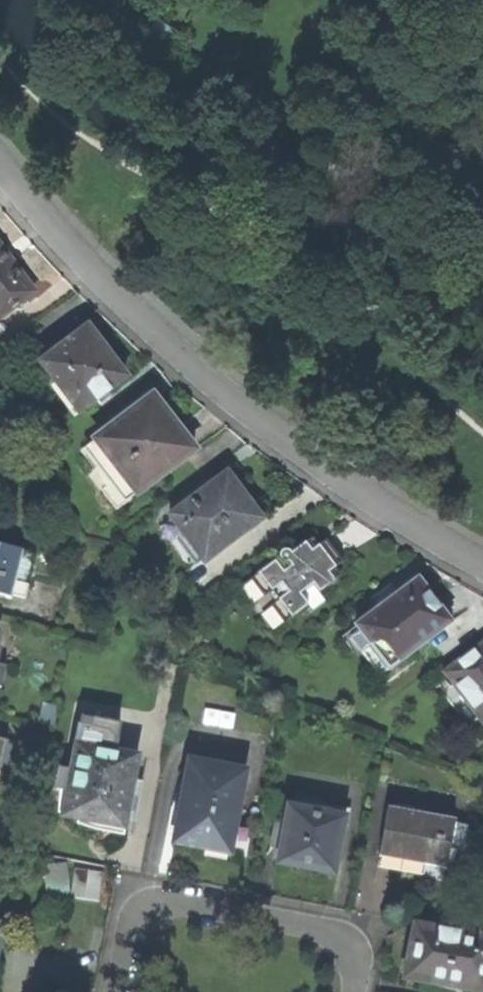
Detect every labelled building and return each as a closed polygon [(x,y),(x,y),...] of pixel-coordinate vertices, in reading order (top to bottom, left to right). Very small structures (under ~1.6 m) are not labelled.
[(0,251),(0,314),(30,291),(4,256),(0,251)] [(107,389),(122,378),(105,355),(100,348),(99,344),(86,327),(40,362),(77,412),(92,401),(96,403),(108,393),(107,389)] [(162,418),(147,399),(77,450),(92,471),(88,476),(113,510),(187,453),(174,435),(177,430),(171,422),(167,416),(162,418)] [(202,562),(260,520),(240,493),(225,474),(167,516),(202,562)] [(327,574),(341,562),(334,552),(325,541),(311,551),(305,542),(288,554),(286,551),(283,550),(277,553),(276,559),(280,563),(286,564),(288,567),(280,572),(273,563),(253,578),(288,621),(306,607),(299,596),(312,586),(317,594),(334,581),(327,574)] [(0,545),(0,596),(8,598),(19,550),(0,545)] [(390,669),(445,628),(430,606),(434,603),(425,591),(417,581),(394,598),(387,590),(372,601),(378,609),(354,627),(369,648),(373,645),(390,669)] [(471,733),(482,724),(482,646),(446,674),(453,685),(442,693),(471,733)] [(136,758),(113,754),(119,725),(81,718),(62,818),(80,821),(97,824),(96,829),(122,834),(136,758)] [(244,771),(189,761),(173,843),(193,846),(245,856),(249,838),(232,835),(244,771)] [(286,824),(275,822),(272,842),(283,844),(279,863),(300,867),(333,872),(342,818),(318,814),(319,805),(292,801),(290,811),(289,811),(286,824)] [(392,858),(445,868),(455,822),(388,809),(379,855),(392,858)] [(66,900),(61,866),(46,868),(48,879),(44,880),(47,903),(66,900)] [(99,901),(104,872),(75,867),(70,895),(99,901)] [(475,991),(482,991),(482,940),(415,927),(411,950),(405,978),(475,991)]
